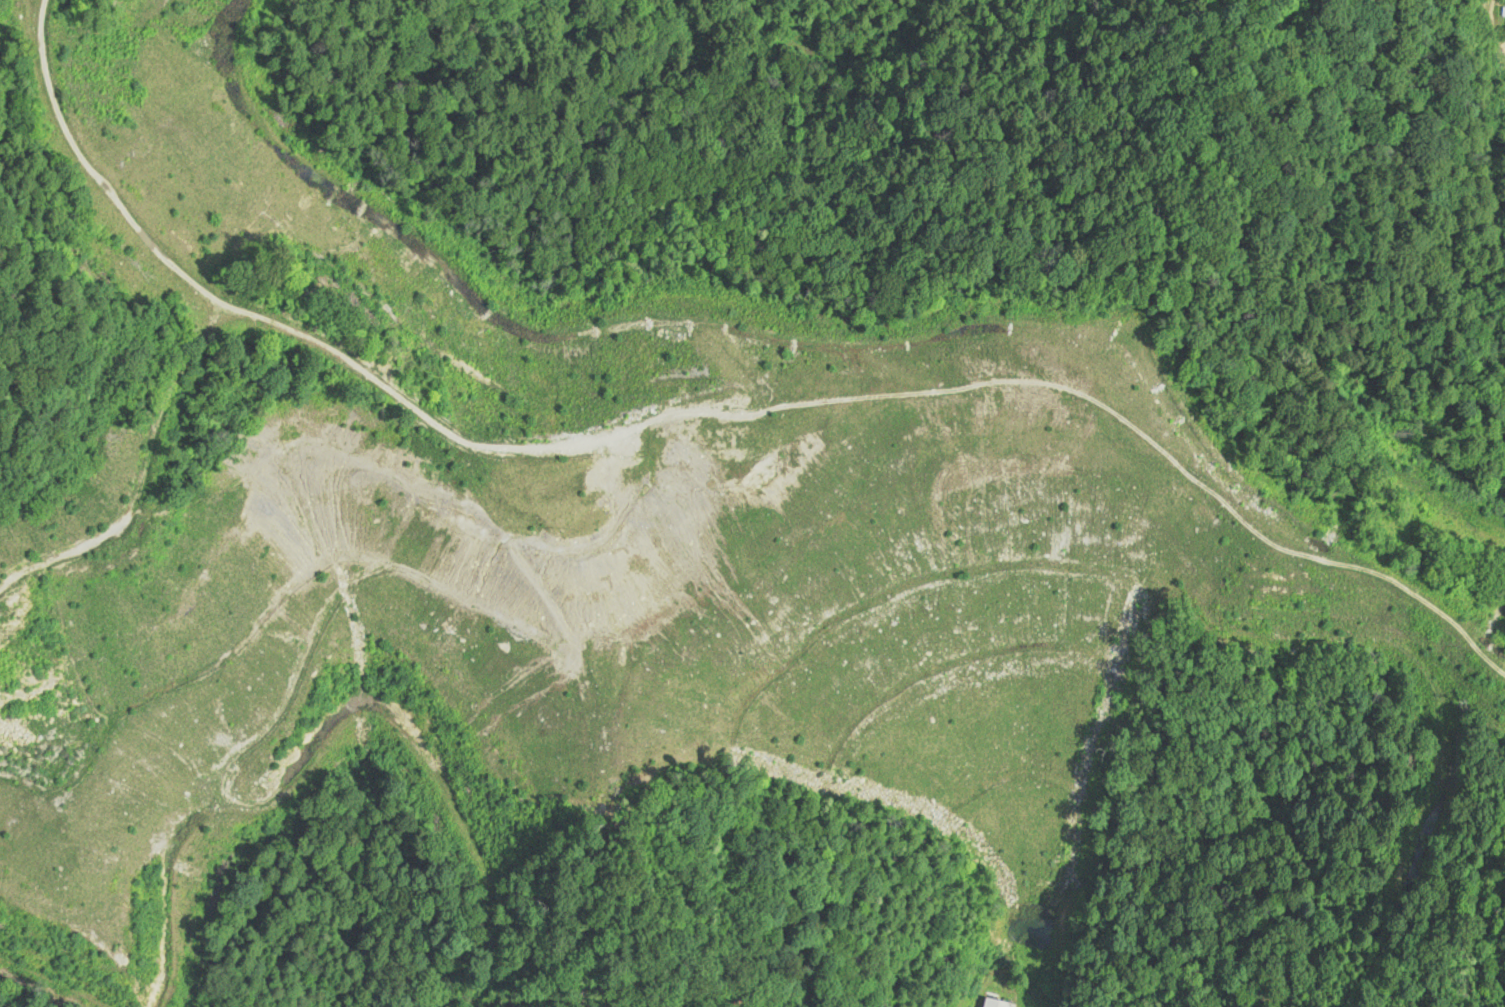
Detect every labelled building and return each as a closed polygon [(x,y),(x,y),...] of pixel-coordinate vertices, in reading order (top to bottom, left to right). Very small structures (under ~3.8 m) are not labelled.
[(1015,1003),(985,997),(983,1006),(1014,1006),(1015,1003)]
